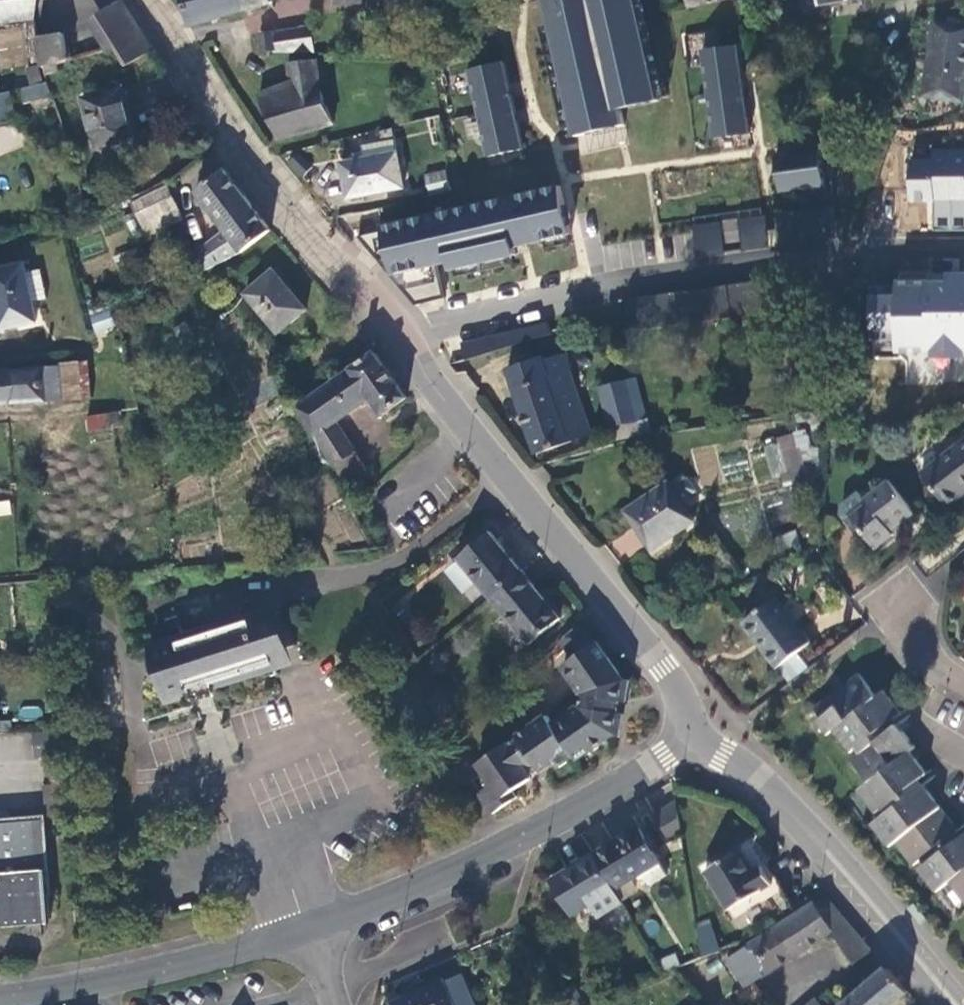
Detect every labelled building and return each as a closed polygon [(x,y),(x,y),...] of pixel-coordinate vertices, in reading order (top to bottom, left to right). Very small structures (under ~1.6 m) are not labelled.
[(37,20),(39,0),(9,0),(0,1),(0,23),(37,20)] [(245,11),(242,0),(182,0),(189,26),(245,11)] [(245,11),(274,2),(273,0),(242,0),(245,11)] [(579,134),(624,124),(620,108),(659,99),(636,0),(548,0),(579,134)] [(96,18),(116,48),(125,62),(123,63),(126,68),(153,50),(121,2),(96,18)] [(926,97),(963,103),(963,27),(939,23),(926,97)] [(311,27),(271,33),(275,52),(315,52),(311,27)] [(275,50),(271,33),(260,36),(264,52),(275,50)] [(65,35),(39,40),(40,46),(47,72),(59,69),(58,61),(71,58),(65,35)] [(705,52),(718,139),(754,134),(741,47),(705,52)] [(324,85),(321,66),(319,60),(289,62),(292,83),(258,92),(280,138),(335,123),(328,102),(324,85)] [(506,63),(469,71),(488,158),(525,150),(506,63)] [(17,87),(20,102),(49,97),(47,82),(17,87)] [(135,137),(122,87),(83,95),(96,146),(135,137)] [(18,121),(13,91),(0,93),(0,124),(18,121)] [(436,142),(447,140),(443,111),(432,114),(436,142)] [(406,185),(397,137),(366,143),(367,149),(359,150),(361,156),(344,157),(350,195),(406,185)] [(911,160),(910,202),(928,202),(928,228),(963,227),(963,149),(910,150),(911,160)] [(828,187),(823,151),(778,157),(783,193),(828,187)] [(193,253),(205,271),(243,252),(272,230),(227,171),(198,191),(226,229),(193,253)] [(428,176),(431,196),(453,192),(449,172),(428,176)] [(184,221),(168,187),(142,198),(158,233),(184,221)] [(387,233),(362,238),(421,308),(449,301),(441,267),(454,264),(455,272),(521,257),(519,249),(576,236),(565,188),(386,229),(387,233)] [(825,214),(838,212),(837,204),(824,206),(825,214)] [(813,215),(825,214),(824,206),(811,208),(813,215)] [(800,217),(813,215),(811,208),(798,210),(799,217),(800,217)] [(783,220),(799,217),(798,210),(781,212),(783,220)] [(825,214),(829,238),(842,236),(838,212),(825,214)] [(758,224),(772,222),(770,214),(757,216),(758,224)] [(813,215),(816,240),(829,238),(825,214),(813,215)] [(800,217),(803,242),(816,240),(813,215),(800,217)] [(746,225),(758,224),(757,216),(745,218),(746,225)] [(783,220),(786,244),(803,242),(800,217),(799,217),(783,220)] [(713,230),(725,229),(724,221),(712,223),(713,230)] [(758,224),(762,248),(775,246),(772,222),(758,224)] [(699,232),(713,230),(712,223),(698,225),(699,232)] [(746,225),(749,250),(762,248),(758,224),(746,225)] [(875,239),(877,228),(869,227),(868,238),(875,239)] [(713,230),(716,255),(728,253),(725,229),(713,230)] [(699,232),(703,257),(716,255),(713,230),(699,232)] [(746,232),(727,235),(728,245),(748,243),(746,232)] [(35,321),(32,300),(46,297),(42,269),(26,271),(25,263),(0,267),(0,327),(35,321)] [(307,308),(274,270),(245,294),(277,333),(307,308)] [(943,271),(943,281),(889,277),(893,354),(963,353),(963,271),(943,271)] [(787,300),(783,276),(770,278),(773,302),(787,300)] [(773,302),(770,278),(757,280),(761,304),(773,302)] [(757,280),(745,282),(748,306),(761,304),(757,280)] [(745,282),(732,284),(736,308),(748,306),(745,282)] [(732,284),(719,285),(723,310),(736,308),(732,284)] [(719,285),(707,287),(710,312),(723,310),(719,285)] [(707,287),(694,289),(698,313),(710,312),(707,287)] [(694,289),(682,291),(685,315),(698,313),(694,289)] [(682,291),(669,293),(672,317),(685,315),(682,291)] [(669,293),(656,295),(660,319),(672,317),(669,293)] [(656,295),(644,297),(647,321),(660,319),(656,295)] [(644,297),(630,299),(634,323),(647,321),(644,297)] [(787,300),(773,302),(775,310),(788,308),(787,300)] [(773,302),(761,304),(762,312),(775,310),(773,302)] [(761,304),(748,306),(749,314),(762,312),(761,304)] [(748,306),(736,308),(737,316),(749,314),(748,306)] [(108,307),(88,312),(94,335),(114,329),(108,307)] [(736,308),(723,310),(724,318),(737,316),(736,308)] [(723,310),(710,312),(712,320),(724,318),(723,310)] [(710,312),(698,313),(699,322),(712,320),(710,312)] [(698,313),(685,315),(686,323),(699,322),(698,313)] [(685,315),(672,317),(674,325),(686,323),(685,315)] [(672,317),(660,319),(661,327),(674,325),(672,317)] [(660,319),(647,321),(648,329),(661,327),(660,319)] [(647,321),(634,323),(635,332),(648,329),(647,321)] [(463,351),(468,366),(552,339),(547,323),(463,351)] [(545,357),(510,370),(539,454),(592,434),(586,415),(592,414),(591,407),(582,410),(569,367),(568,352),(546,361),(545,357)] [(408,398),(377,353),(299,400),(294,404),(332,462),(334,462),(354,450),(337,422),(372,399),(377,405),(372,408),(378,419),(408,398)] [(81,397),(79,361),(58,362),(58,363),(61,399),(81,397)] [(58,363),(0,368),(0,402),(61,399),(58,363)] [(612,424),(621,422),(637,418),(646,416),(636,376),(601,385),(612,424)] [(85,415),(87,431),(119,427),(117,411),(85,415)] [(641,431),(637,418),(621,422),(625,435),(641,431)] [(801,464),(814,462),(810,431),(764,437),(770,482),(802,478),(801,464)] [(919,469),(942,502),(963,487),(963,435),(919,469)] [(367,470),(354,450),(334,462),(346,482),(367,470)] [(910,510),(886,478),(862,496),(865,500),(848,513),(871,545),(890,531),(888,527),(910,510)] [(694,517),(668,480),(627,508),(642,528),(643,527),(656,545),(694,517)] [(779,534),(784,550),(799,545),(795,529),(779,534)] [(461,559),(494,600),(526,574),(493,534),(461,559)] [(565,620),(526,574),(494,600),(532,647),(565,620)] [(807,635),(771,592),(741,618),(776,660),(807,635)] [(273,611),(147,648),(162,701),(228,682),(274,669),(267,644),(281,640),(273,611)] [(572,635),(582,650),(595,640),(583,627),(572,635)] [(582,650),(572,635),(564,642),(577,659),(565,667),(566,669),(603,645),(601,643),(598,644),(595,640),(582,650)] [(603,645),(566,669),(575,684),(613,660),(603,645)] [(509,744),(482,764),(487,772),(508,805),(519,797),(515,791),(538,776),(536,773),(542,769),(544,772),(574,753),(576,755),(591,745),(596,751),(611,741),(612,737),(622,738),(626,716),(617,715),(620,702),(629,703),(632,682),(622,680),(623,674),(613,660),(575,684),(584,695),(588,697),(585,709),(581,708),(557,725),(549,717),(520,737),(521,740),(511,748),(509,744)] [(835,722),(852,745),(889,718),(888,716),(895,711),(879,687),(871,693),(854,670),(808,705),(826,729),(835,722)] [(872,816),(882,829),(928,795),(914,778),(921,773),(903,748),(908,744),(889,718),(852,745),(854,748),(847,755),(864,777),(858,782),(879,810),(872,816)] [(576,755),(579,759),(580,761),(596,751),(591,745),(576,755)] [(494,786),(483,793),(481,794),(495,814),(508,805),(487,772),(485,774),(494,786)] [(955,881),(963,874),(963,828),(956,833),(928,795),(882,829),(907,863),(914,858),(936,885),(950,876),(955,881)] [(671,832),(686,834),(681,803),(658,812),(671,832)] [(42,821),(0,824),(0,919),(48,916),(42,821)] [(644,826),(597,854),(616,886),(636,874),(639,881),(644,878),(648,884),(670,871),(657,848),(660,846),(653,835),(650,837),(644,826)] [(786,885),(758,837),(710,867),(735,915),(786,885)] [(599,916),(624,900),(616,886),(597,854),(556,878),(574,908),(589,899),(599,916)] [(955,881),(963,893),(963,874),(955,881)] [(859,963),(879,950),(828,891),(731,956),(738,969),(749,962),(759,980),(837,931),(859,963)] [(714,924),(701,927),(704,950),(718,945),(714,924)] [(658,949),(663,963),(671,960),(676,958),(672,945),(658,949)] [(749,986),(759,980),(749,962),(738,969),(749,986)] [(910,989),(891,966),(842,1004),(892,1004),(910,989)] [(399,1003),(400,1004),(463,1004),(448,976),(399,1003)]
